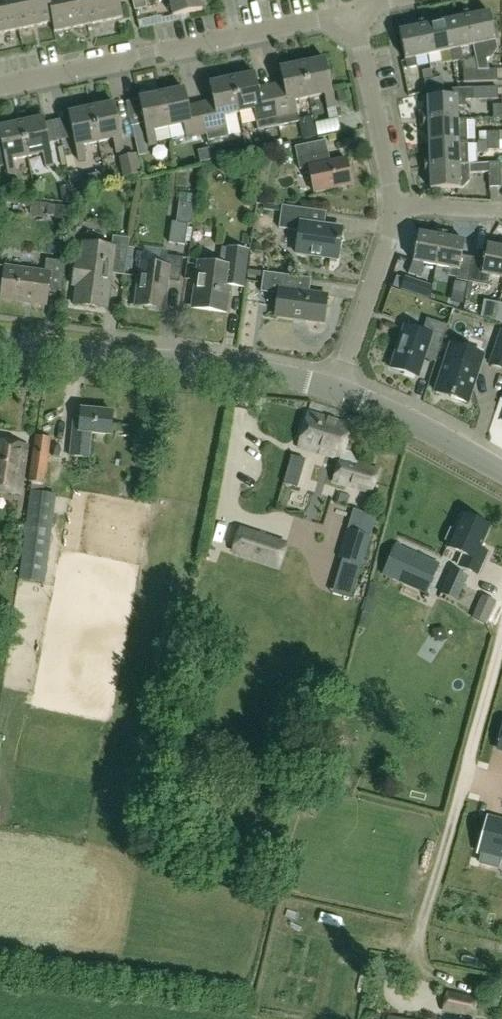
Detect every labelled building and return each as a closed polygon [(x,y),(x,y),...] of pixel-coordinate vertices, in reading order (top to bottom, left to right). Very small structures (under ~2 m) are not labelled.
[(122,17),(118,0),(0,0),(0,34),(52,22),(54,32),(122,17)] [(133,1),(135,9),(146,7),(145,0),(137,0),(133,1)] [(173,15),(160,18),(159,16),(150,18),(150,17),(137,20),(138,29),(176,21),(175,16),(202,10),(200,0),(170,0),(173,15)] [(475,11),(465,13),(472,47),(473,46),(478,70),(472,70),(472,82),(497,81),(497,68),(488,69),(486,60),(492,59),(497,50),(496,42),(496,41),(490,13),(476,16),(475,11)] [(472,47),(465,13),(456,15),(457,20),(444,23),(451,58),(472,53),(471,47),(472,47)] [(451,58),(444,23),(432,25),(431,20),(422,22),(428,56),(430,64),(442,62),(441,60),(451,58)] [(428,56),(422,22),(411,24),(412,29),(399,32),(407,70),(417,68),(415,59),(428,56)] [(324,59),(302,64),(309,99),(323,96),(328,119),(315,122),(318,137),(340,132),(335,108),(324,59)] [(285,98),(272,101),(277,126),(299,122),(295,102),(309,99),(302,64),(279,69),(285,98)] [(435,91),(433,78),(432,78),(430,69),(422,71),(426,93),(435,91)] [(472,82),(472,70),(462,70),(463,82),(472,82)] [(277,126),(272,101),(261,104),(254,74),(231,79),(238,114),(253,111),(257,131),(277,126)] [(433,78),(435,91),(443,89),(444,97),(428,98),(428,111),(423,111),(423,123),(469,121),(469,120),(458,120),(457,106),(466,106),(465,100),(498,99),(498,86),(445,88),(442,76),(433,78)] [(215,113),(202,116),(207,141),(229,137),(225,117),(238,114),(231,79),(209,84),(215,113)] [(184,89),(160,94),(168,129),(183,126),(186,139),(205,135),(207,141),(202,116),(190,118),(184,89)] [(168,129),(160,94),(138,99),(140,104),(127,107),(135,144),(144,142),(140,124),(144,124),(148,147),(156,145),(154,132),(168,129)] [(90,109),(97,144),(112,141),(115,154),(123,152),(113,104),(90,109)] [(97,144),(90,109),(68,114),(77,162),(86,160),(83,147),(97,144)] [(19,124),(27,159),(42,155),(45,169),(53,167),(43,119),(19,124)] [(469,144),(469,121),(423,123),(424,132),(429,132),(429,145),(469,144)] [(19,124),(0,128),(0,143),(7,177),(15,175),(12,162),(27,159),(19,124)] [(317,138),(315,127),(302,130),(304,140),(317,138)] [(501,142),(501,131),(486,131),(486,143),(501,142)] [(339,135),(340,145),(359,144),(358,134),(339,135)] [(325,141),(295,147),(300,170),(309,168),(314,193),(351,185),(346,159),(326,163),(322,142),(325,141)] [(469,144),(429,145),(430,157),(425,157),(425,168),(487,166),(488,164),(470,165),(469,144)] [(141,175),(136,154),(118,158),(123,178),(141,175)] [(500,164),(488,164),(487,166),(425,168),(426,177),(431,177),(431,190),(460,189),(469,180),(468,174),(489,173),(490,187),(501,187),(500,164)] [(105,183),(103,172),(87,176),(89,186),(105,183)] [(67,186),(59,188),(62,200),(70,199),(67,186)] [(268,211),(281,212),(279,229),(299,232),(296,254),(335,260),(337,244),(339,244),(341,229),(308,224),(310,211),(282,207),(282,205),(269,203),(268,211)] [(56,206),(54,216),(54,217),(66,219),(68,207),(56,206)] [(184,245),(186,226),(171,224),(168,243),(184,245)] [(418,233),(413,261),(409,275),(417,277),(421,279),(424,264),(437,266),(443,233),(433,231),(432,236),(418,233)] [(453,235),(443,233),(437,266),(459,270),(457,280),(453,305),(464,306),(467,282),(470,283),(474,259),(462,256),(465,242),(452,239),(453,235)] [(76,259),(72,287),(76,287),(73,306),(106,310),(111,275),(124,277),(129,239),(112,237),(111,248),(82,244),(79,260),(76,259)] [(474,259),(470,283),(488,286),(490,276),(501,278),(501,244),(501,243),(501,248),(488,246),(485,261),(474,259)] [(225,310),(229,284),(242,286),(241,288),(243,288),(248,252),(221,248),(218,268),(198,266),(193,304),(184,303),(184,304),(225,310)] [(140,263),(135,305),(128,304),(164,310),(168,281),(179,283),(183,258),(167,256),(165,267),(140,263)] [(62,293),(65,263),(45,260),(43,273),(5,268),(0,299),(45,305),(47,291),(62,293)] [(275,317),(322,324),(326,296),(294,291),(296,279),(311,281),(311,279),(263,273),(260,293),(278,295),(275,317)] [(421,282),(405,277),(405,278),(396,276),(393,287),(401,290),(400,290),(416,296),(421,282)] [(438,355),(439,353),(442,344),(448,326),(427,320),(423,333),(404,327),(391,369),(418,378),(426,351),(438,355)] [(488,365),(501,370),(501,329),(500,328),(488,365)] [(442,344),(439,353),(449,356),(437,393),(467,403),(482,356),(452,347),(442,344)] [(110,435),(112,413),(81,410),(80,422),(74,421),(70,456),(88,458),(90,433),(110,435)] [(334,482),(371,493),(378,470),(356,464),(351,453),(344,451),(351,426),(308,413),(297,447),(340,460),(334,482)] [(44,582),(55,495),(41,493),(42,484),(44,484),(50,439),(36,436),(29,482),(31,482),(30,492),(31,492),(20,579),(44,582)] [(27,446),(0,442),(0,492),(20,495),(27,446)] [(362,564),(376,518),(353,510),(338,558),(341,559),(337,571),(364,579),(368,566),(362,564)] [(447,548),(461,554),(456,566),(478,576),(489,551),(480,548),(490,527),(462,515),(454,531),(450,529),(445,541),(449,542),(447,548)] [(239,529),(232,552),(277,566),(284,543),(239,529)] [(426,594),(439,565),(395,545),(382,574),(426,594)] [(72,575),(96,577),(97,561),(73,560),(72,575)] [(457,601),(467,577),(451,570),(440,594),(457,601)] [(481,595),(472,619),(485,624),(495,601),(481,595)] [(433,629),(436,641),(447,638),(444,627),(433,629)] [(487,821),(479,850),(501,856),(501,825),(487,821)] [(471,1016),(474,1000),(447,994),(443,1010),(471,1016)]
